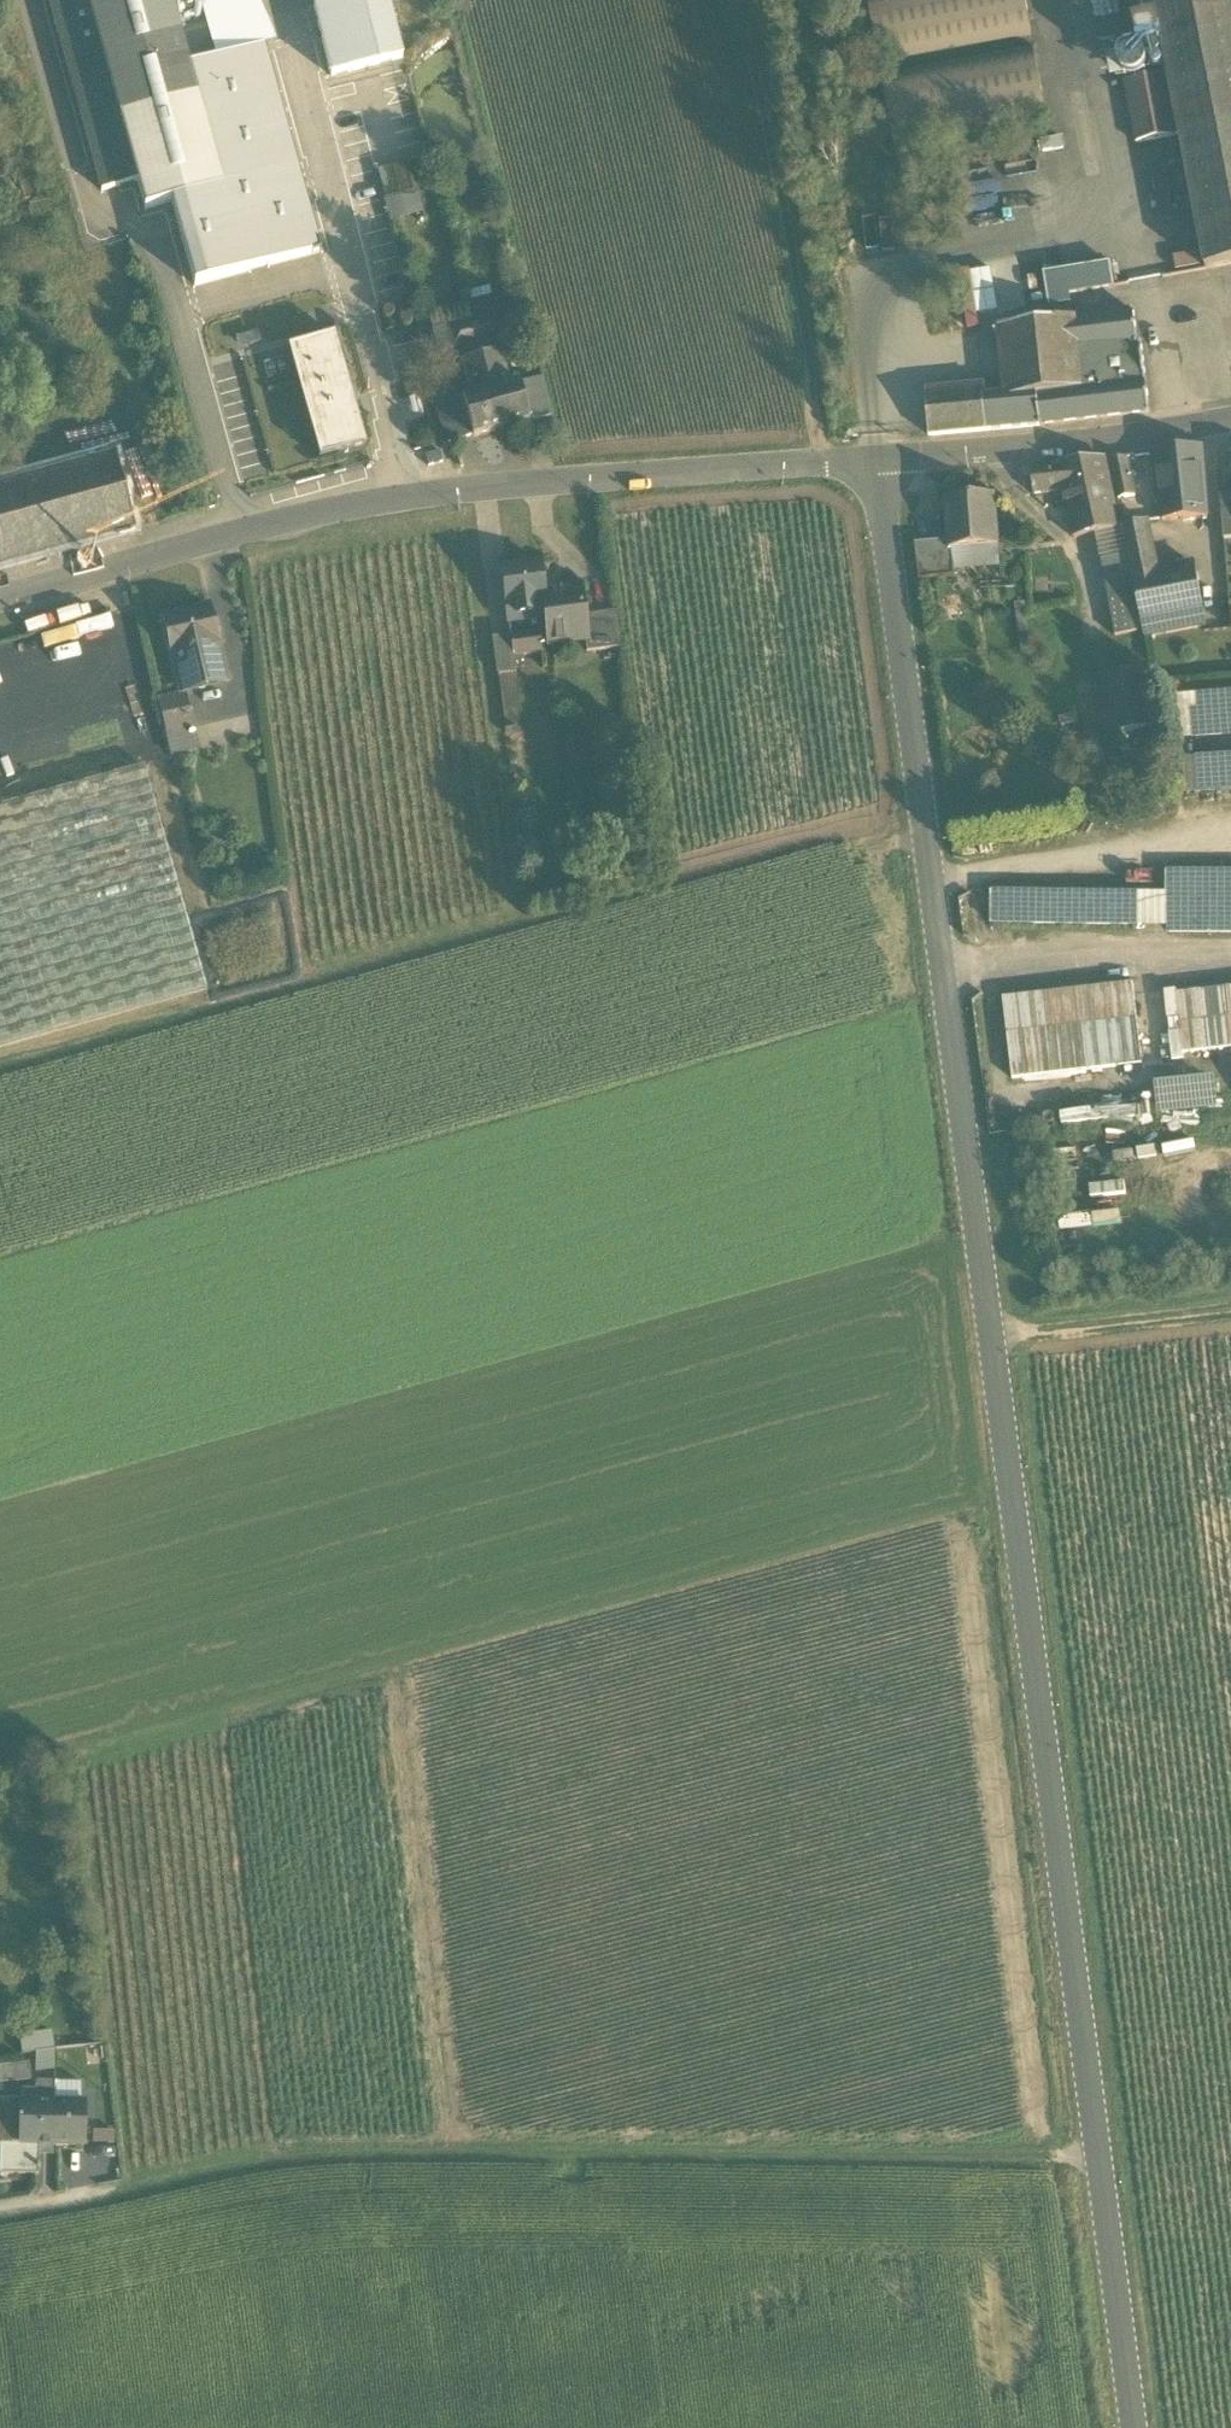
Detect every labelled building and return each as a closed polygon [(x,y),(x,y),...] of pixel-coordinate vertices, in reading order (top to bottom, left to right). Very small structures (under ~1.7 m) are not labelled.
[(88,0),(49,0),(102,191),(137,182),(88,0)] [(137,182),(146,210),(172,203),(222,189),(189,68),(174,12),(170,0),(88,0),(137,182)] [(190,0),(170,0),(174,12),(192,7),(190,0)] [(214,61),(264,48),(274,45),(252,0),(197,0),(214,61)] [(331,78),(401,60),(386,0),(311,0),(331,78)] [(880,67),(1032,38),(1025,0),(868,0),(880,67)] [(1168,74),(1180,135),(1207,271),(1230,266),(1230,0),(1153,0),(1168,74)] [(1047,119),(1033,47),(881,75),(895,147),(1047,119)] [(320,253),(264,48),(214,61),(189,68),(222,189),(172,203),(195,288),(320,253)] [(1136,144),(1180,135),(1168,74),(1124,83),(1136,144)] [(377,172),(384,200),(412,193),(405,165),(377,172)] [(412,193),(384,200),(390,223),(424,215),(418,191),(412,193)] [(1174,258),(1176,272),(1203,267),(1200,253),(1174,258)] [(1046,277),(1050,300),(1113,288),(1110,265),(1046,277)] [(468,303),(492,297),(489,288),(466,294),(468,303)] [(468,303),(473,323),(497,317),(492,297),(468,303)] [(447,329),(473,323),(468,303),(429,313),(434,332),(447,328),(447,329)] [(506,314),(511,335),(526,331),(519,304),(504,308),(506,314)] [(929,433),(929,437),(1040,427),(1149,414),(1141,345),(1137,345),(1133,312),(998,330),(1006,398),(984,402),(983,389),(927,393),(930,433),(929,433)] [(473,323),(447,329),(452,350),(459,349),(496,339),(511,335),(506,314),(497,317),(473,323)] [(439,354),(452,350),(447,329),(447,328),(434,332),(439,354)] [(261,344),(258,332),(236,339),(240,351),(261,344)] [(319,460),(366,447),(334,336),(288,349),(319,460)] [(459,349),(462,362),(499,352),(496,339),(459,349)] [(462,401),(473,439),(484,436),(529,424),(518,386),(509,388),(499,352),(462,362),(472,398),(462,401)] [(289,377),(285,362),(264,367),(268,383),(289,377)] [(518,386),(529,424),(549,418),(539,380),(518,386)] [(436,408),(447,446),(473,439),(462,401),(436,408)] [(1151,452),(1160,520),(1207,517),(1202,448),(1151,452)] [(114,456),(16,483),(36,558),(135,531),(114,456)] [(1111,464),(1118,500),(1135,497),(1127,461),(1111,464)] [(1063,492),(1074,538),(1095,533),(1119,528),(1104,463),(1059,466),(1059,467),(1031,469),(1033,495),(1063,492)] [(36,558),(16,483),(0,488),(0,498),(18,563),(36,558)] [(1223,539),(1230,539),(1230,495),(1220,496),(1223,539)] [(949,541),(950,551),(952,551),(998,547),(994,496),(946,500),(949,541)] [(18,563),(0,498),(0,568),(18,563)] [(1124,527),(1127,547),(1148,543),(1144,522),(1124,526),(1124,527)] [(1095,533),(1100,560),(1129,554),(1127,547),(1124,527),(1119,528),(1095,533)] [(915,544),(919,580),(954,577),(953,571),(952,551),(950,551),(949,541),(915,544)] [(1154,573),(1148,543),(1127,547),(1129,554),(1142,622),(1203,610),(1195,565),(1154,573)] [(1000,568),(998,547),(952,551),(953,571),(1000,568)] [(1129,554),(1100,560),(1114,636),(1143,630),(1141,622),(1142,622),(1129,554)] [(507,623),(545,618),(543,594),(539,564),(500,569),(507,623)] [(579,589),(543,594),(545,618),(549,645),(570,642),(570,636),(585,634),(583,617),(579,589)] [(1014,603),(1020,654),(1032,653),(1025,601),(1014,603)] [(165,618),(181,689),(226,679),(210,608),(165,618)] [(1141,622),(1143,630),(1144,638),(1206,625),(1203,610),(1142,622),(1141,622)] [(584,640),(586,653),(621,649),(617,613),(583,617),(585,634),(586,640),(584,640)] [(510,637),(513,657),(541,653),(539,633),(510,637)] [(492,639),(497,675),(515,673),(513,657),(510,637),(492,639)] [(159,700),(164,720),(191,713),(186,693),(159,700)] [(1192,700),(1195,728),(1195,738),(1230,735),(1230,697),(1192,700)] [(1192,700),(1181,700),(1183,729),(1195,728),(1192,700)] [(195,731),(191,713),(164,720),(168,737),(195,731)] [(1183,738),(1195,738),(1195,728),(1183,729),(1183,738)] [(195,731),(168,737),(172,756),(200,749),(195,731)] [(1187,793),(1230,790),(1230,761),(1185,764),(1187,793)] [(207,991),(144,766),(0,807),(0,1048),(207,991)] [(1137,896),(1137,925),(1169,925),(1169,903),(1181,903),(1181,874),(1166,874),(1166,895),(1137,896)] [(1230,903),(1230,874),(1181,874),(1181,903),(1230,903)] [(993,894),(992,923),(1137,925),(1137,896),(993,894)] [(1230,933),(1230,903),(1181,903),(1169,903),(1169,925),(1169,932),(1230,933)] [(1134,983),(1003,997),(1012,1079),(1142,1065),(1134,983)] [(1175,994),(1181,1052),(1230,1047),(1230,988),(1175,994)] [(1156,1088),(1158,1114),(1218,1107),(1214,1082),(1156,1088)] [(33,2053),(37,2075),(59,2071),(55,2049),(33,2053)] [(58,2082),(57,2093),(84,2094),(85,2083),(58,2082)] [(55,2147),(55,2102),(56,2083),(36,2083),(36,2102),(0,2101),(0,2147),(5,2147),(4,2173),(0,2173),(0,2175),(38,2175),(38,2169),(40,2169),(40,2166),(38,2166),(38,2146),(55,2147)] [(84,2103),(55,2102),(55,2147),(83,2147),(84,2103)]
